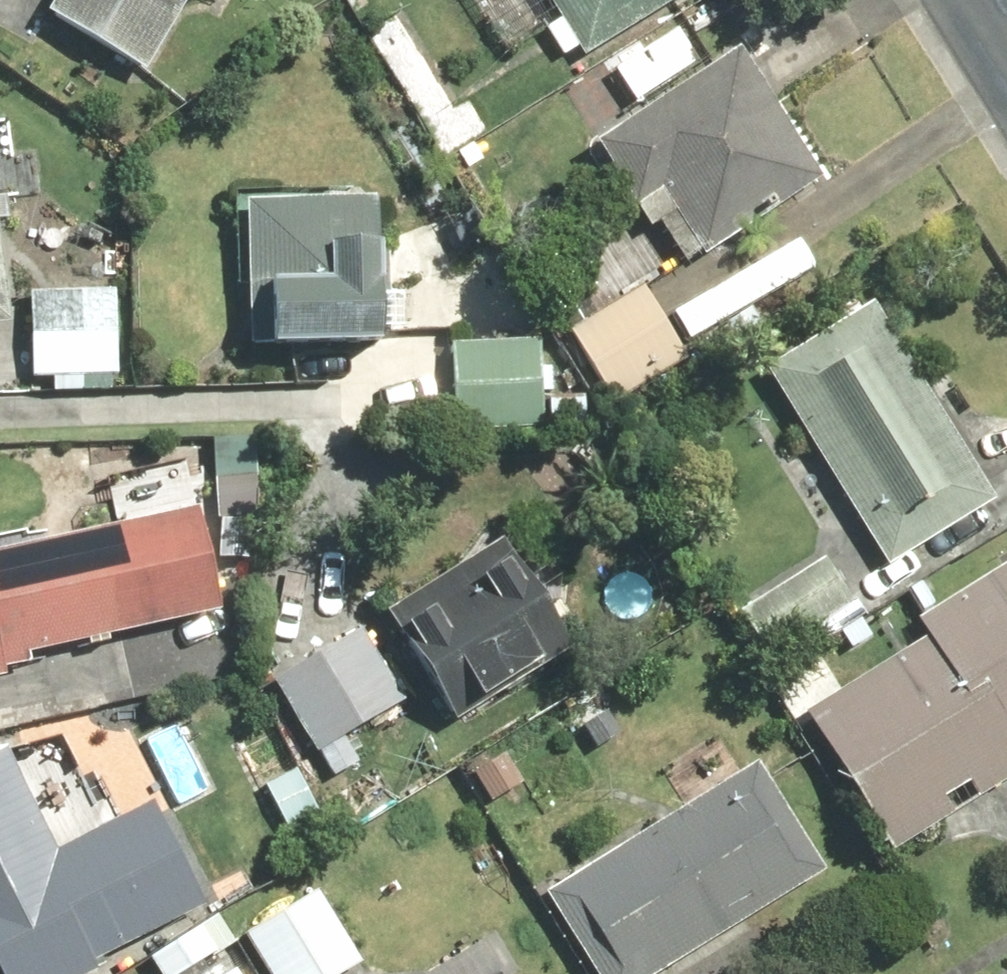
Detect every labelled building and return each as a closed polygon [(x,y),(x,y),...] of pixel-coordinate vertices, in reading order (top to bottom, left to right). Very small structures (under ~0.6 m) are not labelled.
[(44,15),(150,81),(200,0),(53,0),(44,15)] [(559,22),(544,32),(561,58),(577,48),(587,64),(682,0),(544,0),(559,22)] [(679,27),(610,73),(632,106),(701,60),(679,27)] [(740,48),(590,145),(646,231),(657,224),(688,272),(827,182),(740,48)] [(240,289),(260,292),(259,346),(383,349),(387,199),(243,195),(240,289)] [(10,320),(0,249),(0,321),(10,320)] [(649,278),(567,326),(611,401),(692,353),(649,278)] [(29,378),(52,379),(52,393),(110,394),(110,380),(120,380),(122,291),(32,288),(29,378)] [(760,370),(882,564),(993,494),(871,300),(760,370)] [(553,362),(539,361),(540,336),(453,335),(452,443),(538,444),(539,393),(553,393),(553,362)] [(0,549),(0,675),(34,668),(31,652),(221,615),(214,581),(249,584),(253,499),(116,501),(118,525),(0,549)] [(385,613),(443,703),(452,664),(481,710),(574,651),(502,538),(385,613)] [(811,551),(735,609),(772,658),(848,600),(811,551)] [(843,687),(817,645),(765,677),(794,724),(807,716),(891,852),(1006,780),(1006,557),(914,613),(927,635),(843,687)] [(317,650),(268,681),(313,751),(361,720),(317,650)] [(0,749),(0,973),(97,973),(90,958),(201,911),(155,802),(58,843),(7,747),(0,749)] [(541,888),(594,973),(661,973),(824,874),(753,758),(541,888)] [(298,765),(261,783),(283,830),(320,812),(298,765)] [(316,890),(246,936),(270,973),(356,973),(366,967),(316,890)] [(148,959),(158,973),(185,973),(231,941),(212,913),(148,959)]
